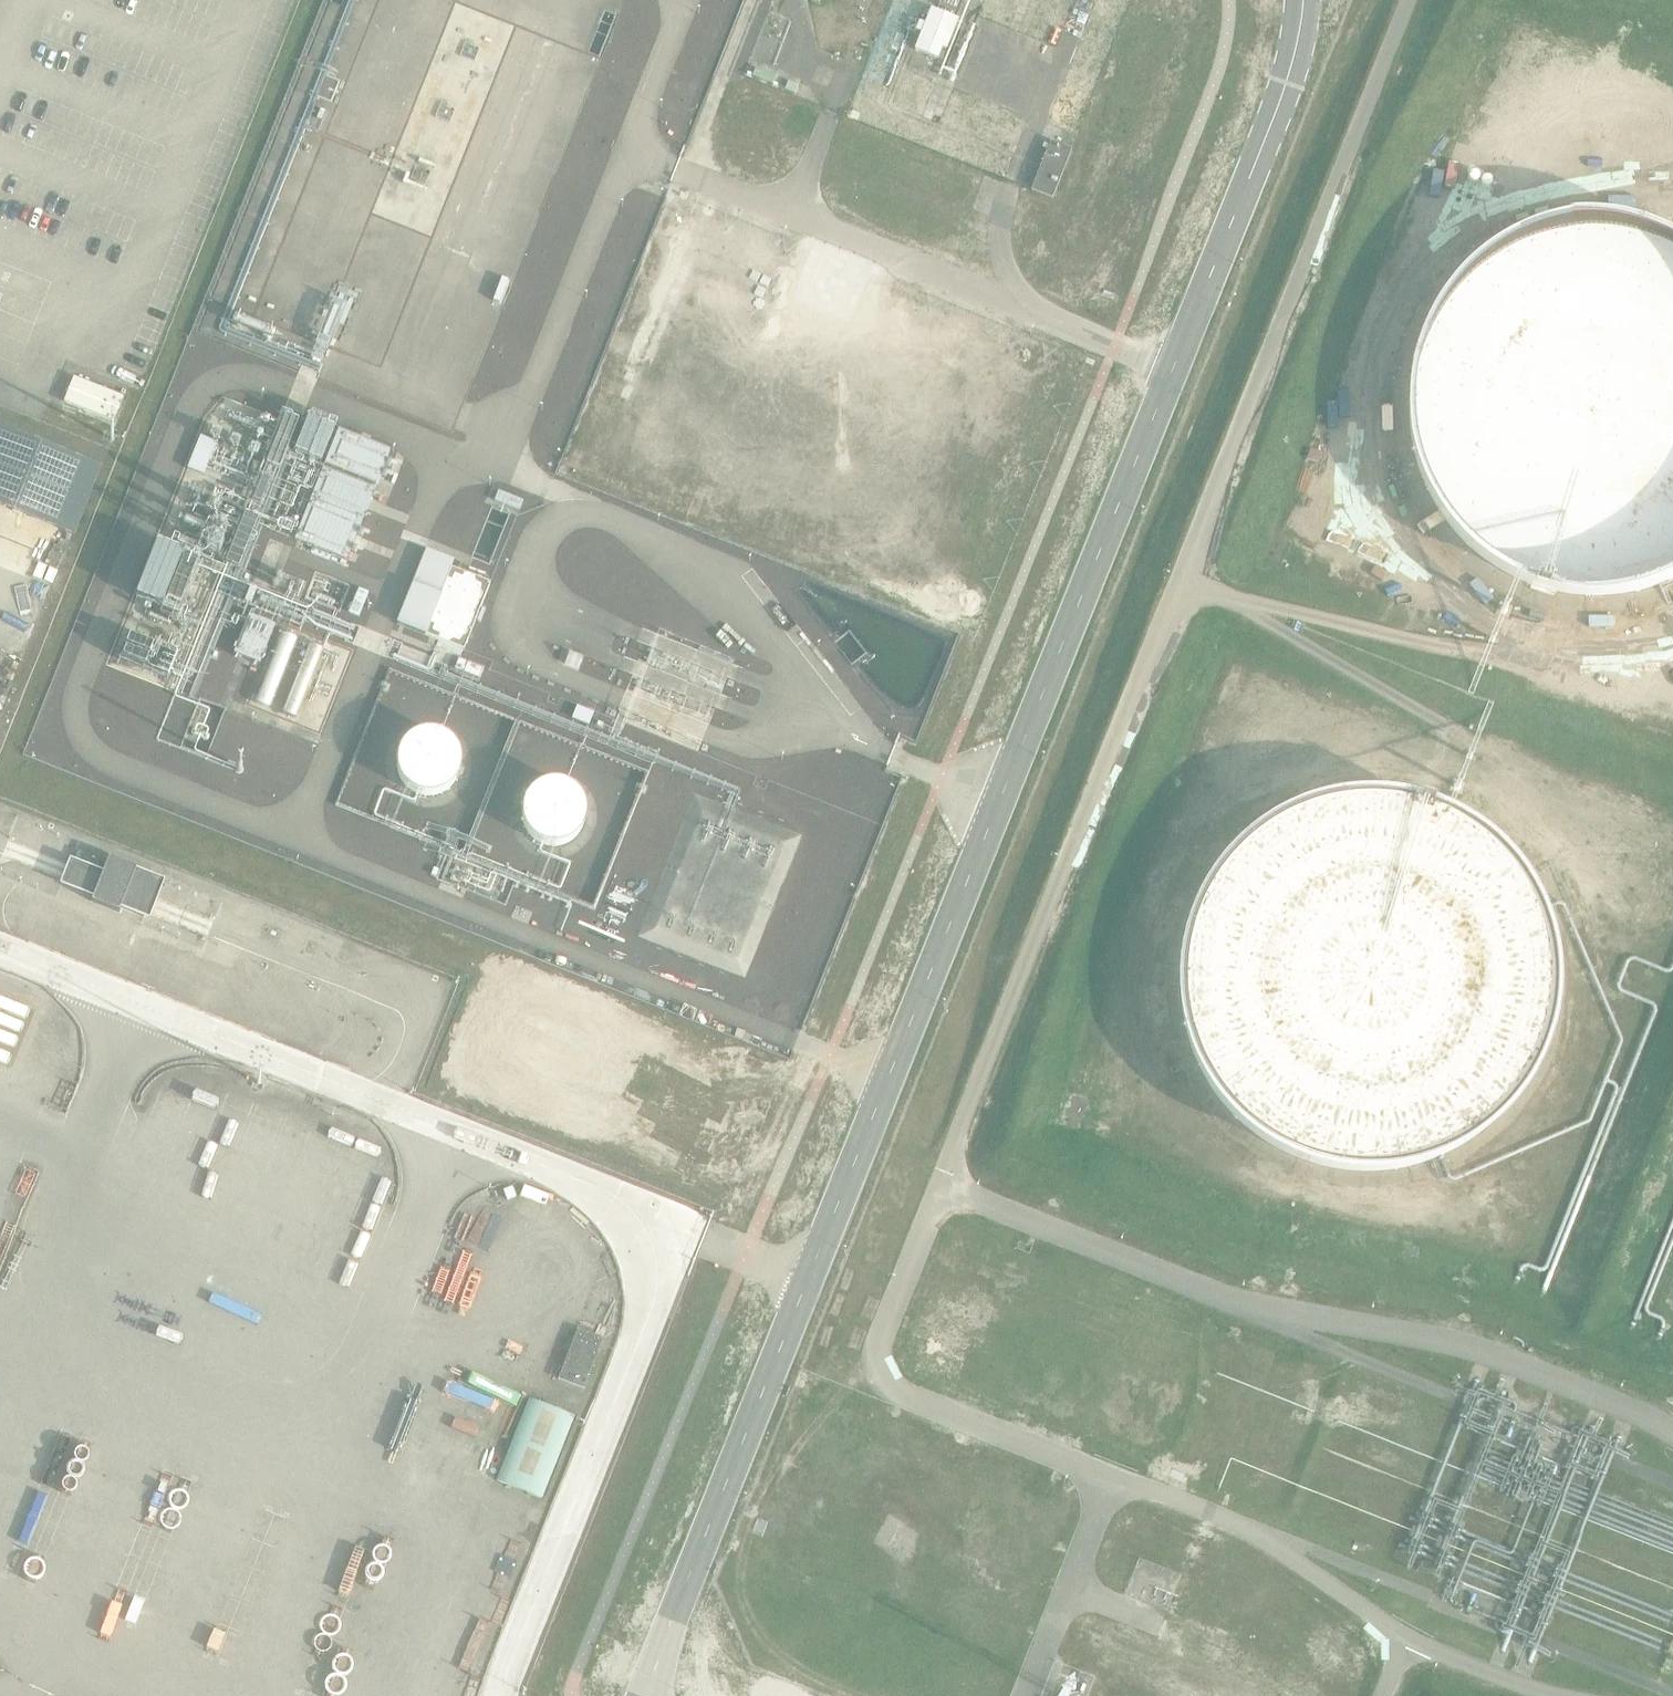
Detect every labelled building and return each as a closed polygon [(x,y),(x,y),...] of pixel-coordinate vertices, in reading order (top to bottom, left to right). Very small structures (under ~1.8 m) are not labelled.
[(930,8),(914,49),(939,58),(943,47),(949,50),(961,20),(930,8)] [(1049,141),(1030,189),(1051,198),(1070,149),(1049,141)] [(1556,227),(1497,251),(1449,294),(1418,351),(1409,415),(1422,478),(1455,534),(1505,574),(1566,596),(1630,596),(1672,581),(1672,239),(1621,223),(1556,227)] [(114,420),(124,396),(74,376),(64,400),(114,420)] [(74,535),(101,466),(0,425),(0,506),(74,535)] [(337,430),(324,463),(376,483),(389,451),(337,430)] [(346,559),(374,489),(322,468),(294,539),(346,559)] [(463,649),(490,583),(451,567),(424,634),(463,649)] [(259,663),(274,624),(249,614),(233,653),(259,663)] [(576,668),(581,656),(569,651),(564,663),(576,668)] [(401,691),(407,675),(391,669),(385,685),(401,691)] [(418,801),(469,777),(443,724),(393,748),(418,801)] [(588,833),(575,777),(519,791),(532,846),(588,833)] [(1390,795),(1325,798),(1265,823),(1218,867),(1187,924),(1178,988),(1191,1051),(1225,1106),(1275,1147),(1336,1168),(1401,1168),(1461,1145),(1505,1111),(1536,1066),(1553,1014),(1554,959),(1540,906),(1504,852),(1452,814),(1390,795)] [(67,859),(58,882),(90,895),(88,900),(115,911),(117,905),(140,915),(149,891),(145,889),(147,884),(136,879),(139,872),(132,869),(133,867),(106,856),(99,871),(67,859)] [(2,921),(12,925),(21,905),(11,901),(2,921)] [(25,905),(20,931),(49,936),(54,910),(25,905)] [(333,937),(257,906),(252,919),(328,950),(333,937)] [(16,999),(0,994),(0,1059),(13,1064),(29,1019),(16,999)] [(206,1128),(214,1107),(163,1088),(156,1109),(206,1128)] [(583,1391),(603,1339),(577,1328),(558,1380),(583,1391)] [(540,1498),(573,1417),(525,1397),(492,1479),(540,1498)]
